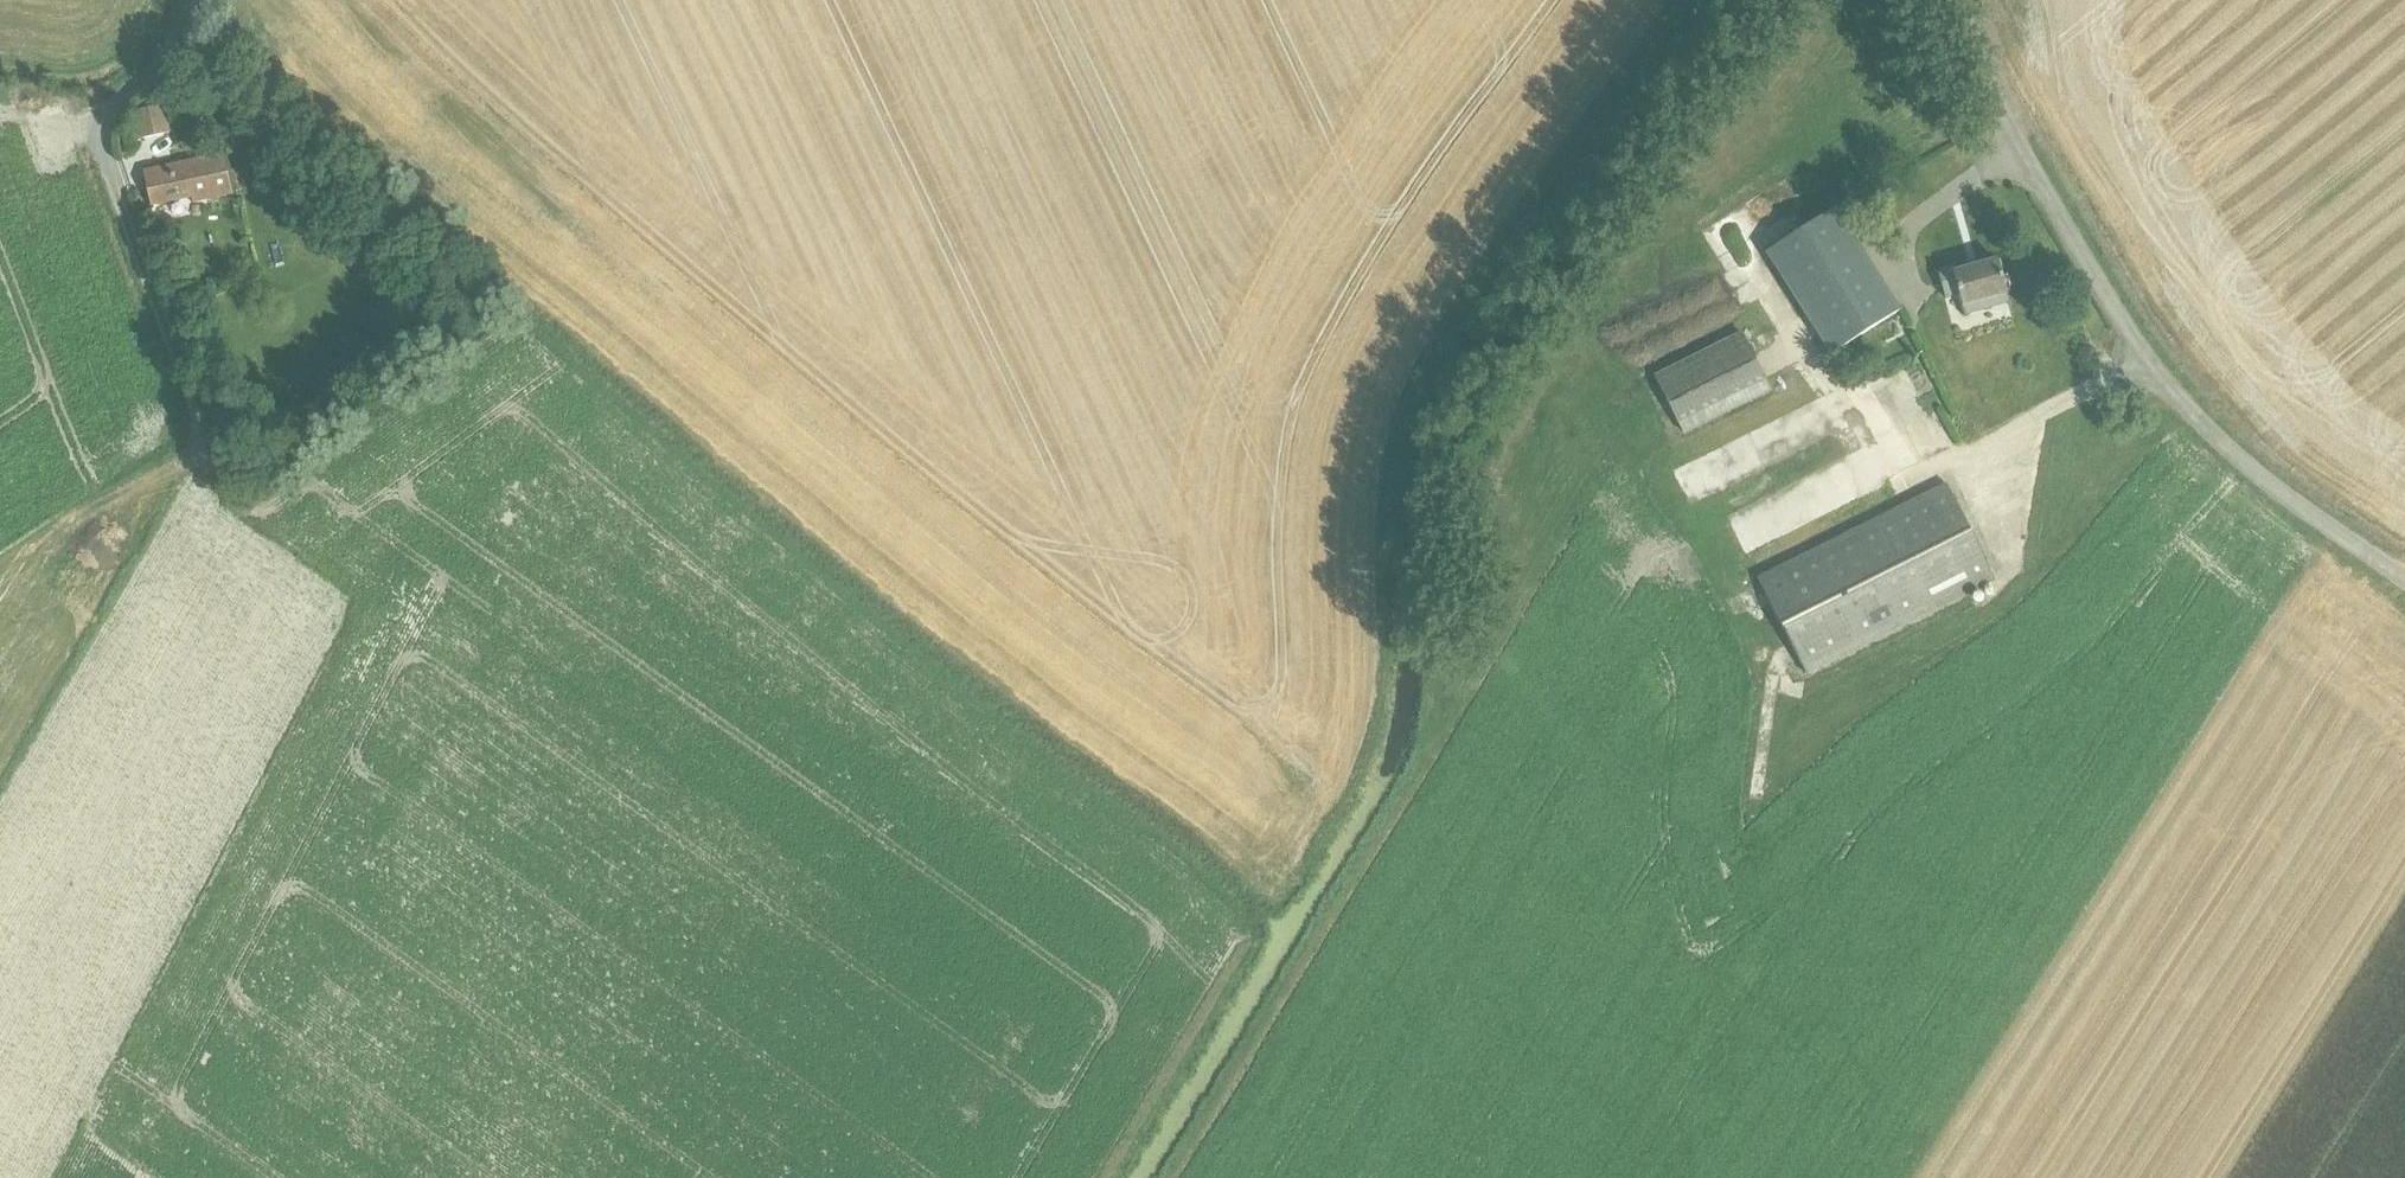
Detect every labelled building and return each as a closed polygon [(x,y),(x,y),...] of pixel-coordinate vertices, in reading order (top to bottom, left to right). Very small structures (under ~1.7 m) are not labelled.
[(135,112),(141,140),(169,133),(163,106),(135,112)] [(193,201),(233,192),(224,153),(144,171),(151,205),(192,196),(193,201)] [(1831,354),(1900,310),(1835,209),(1766,253),(1831,354)] [(1945,298),(1958,294),(1961,306),(1962,306),(1965,315),(2008,302),(2006,293),(1997,261),(1956,273),(1954,266),(1937,271),(1945,298)] [(1696,316),(1693,298),(1679,300),(1681,319),(1696,316)] [(1683,434),(1770,390),(1741,333),(1655,376),(1683,434)] [(1805,674),(1994,579),(1946,485),(1757,579),(1805,674)]
